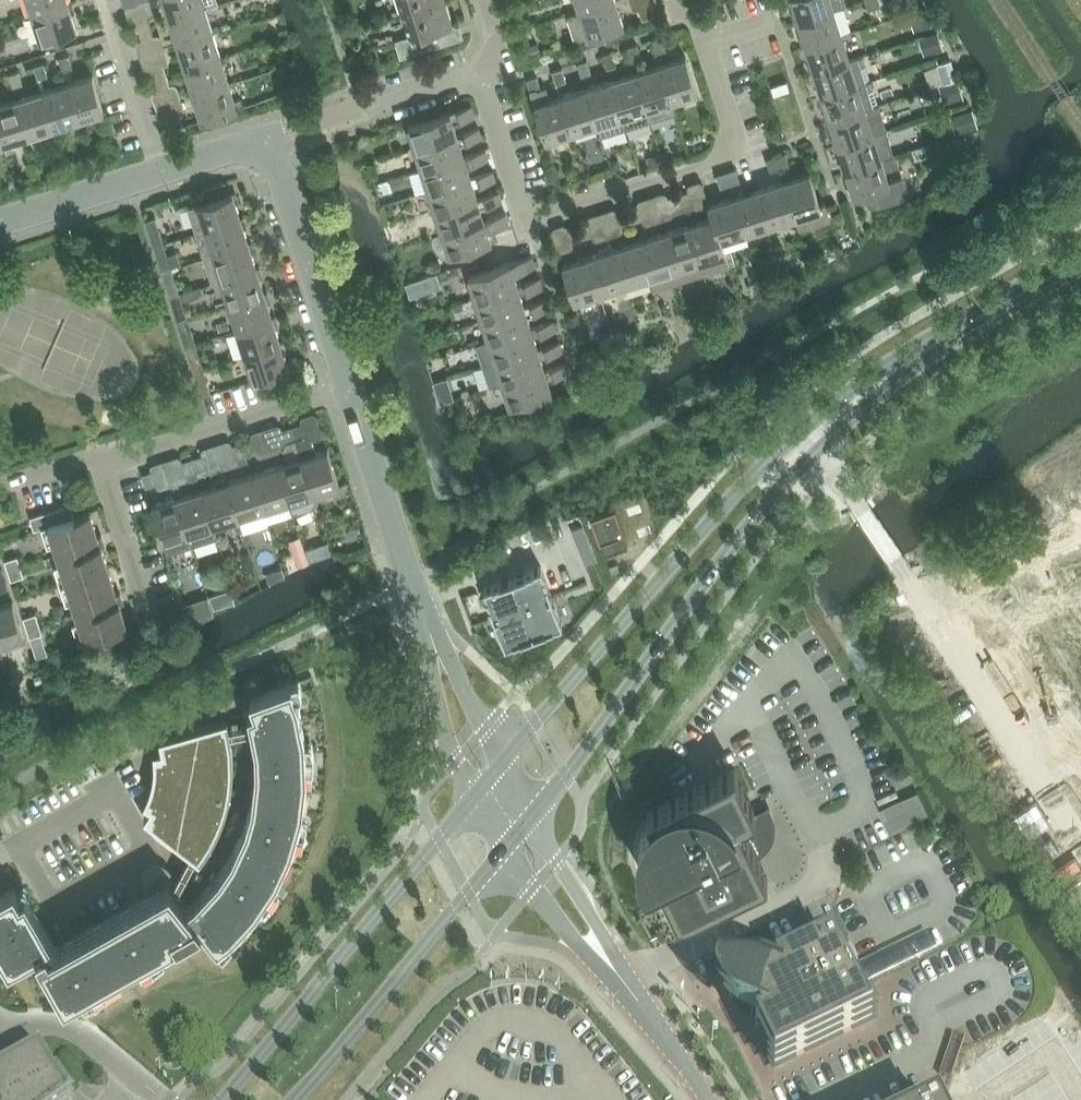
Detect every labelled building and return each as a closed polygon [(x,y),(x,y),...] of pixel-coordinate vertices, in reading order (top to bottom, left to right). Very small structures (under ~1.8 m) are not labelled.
[(69,3),(68,0),(28,0),(33,15),(69,3)] [(170,19),(206,7),(203,0),(164,0),(170,19)] [(413,33),(395,40),(400,57),(451,40),(447,28),(451,25),(450,23),(452,23),(445,0),(433,0),(406,9),(413,33)] [(399,11),(406,9),(433,0),(396,0),(399,11)] [(623,25),(615,0),(614,0),(579,11),(569,15),(577,40),(623,25)] [(579,11),(614,0),(576,0),(579,11)] [(799,21),(799,20),(835,9),(847,5),(846,0),(792,0),(796,10),(793,11),(796,21),(799,21)] [(869,9),(881,5),(879,0),(866,0),(869,9)] [(33,15),(41,40),(77,29),(72,13),(74,12),(71,2),(69,3),(33,15)] [(639,8),(643,19),(656,15),(652,4),(639,8)] [(206,7),(170,19),(178,44),(214,32),(212,28),(206,7)] [(807,46),(807,45),(842,34),(835,9),(799,20),(799,21),(804,36),(801,37),(804,46),(807,46)] [(926,10),(911,14),(916,29),(931,25),(926,10)] [(139,29),(152,25),(148,15),(136,19),(139,29)] [(152,25),(139,29),(142,38),(155,34),(152,25)] [(178,44),(186,68),(222,57),(214,32),(178,44)] [(937,33),(922,38),(927,53),(942,48),(937,33)] [(807,45),(807,46),(812,60),(809,61),(812,71),(815,71),(815,70),(850,59),(842,34),(807,45)] [(878,38),(881,49),(893,45),(890,35),(878,38)] [(663,36),(653,39),(657,51),(667,48),(663,36)] [(538,43),(530,46),(532,54),(541,51),(538,43)] [(638,44),(628,47),(632,59),(642,56),(638,44)] [(363,52),(352,55),(355,68),(367,65),(363,52)] [(613,52),(603,55),(607,67),(617,64),(613,52)] [(69,54),(59,58),(63,70),(73,67),(69,54)] [(823,95),(858,84),(871,80),(863,55),(850,59),(815,70),(815,71),(820,85),(817,86),(820,96),(823,96),(823,95)] [(661,64),(672,100),(698,91),(686,56),(661,64)] [(186,68),(194,93),(230,82),(222,57),(186,68)] [(951,59),(938,64),(945,83),(957,79),(951,59)] [(588,60),(578,63),(582,75),(591,72),(588,60)] [(44,62),(34,66),(38,78),(48,75),(44,62)] [(636,72),(651,120),(676,112),(672,100),(661,64),(636,72)] [(155,78),(167,74),(164,65),(152,68),(155,78)] [(563,68),(553,71),(557,83),(566,80),(563,68)] [(19,70),(9,74),(13,86),(23,82),(19,70)] [(651,120),(636,72),(611,80),(626,128),(651,120)] [(167,74),(155,78),(158,88),(170,84),(167,74)] [(93,75),(67,83),(79,118),(104,110),(93,75)] [(536,76),(527,79),(531,91),(539,88),(536,76)] [(626,128),(611,80),(586,88),(597,124),(601,136),(626,128)] [(871,80),(858,84),(823,95),(823,96),(827,110),(825,111),(828,121),(831,120),(830,120),(879,105),(871,80)] [(958,81),(942,86),(947,101),(963,96),(958,81)] [(194,93),(202,119),(238,107),(236,100),(230,82),(194,93)] [(79,118),(67,83),(42,91),(53,126),(79,118)] [(539,88),(531,91),(535,104),(546,140),(572,132),(561,96),(549,99),(545,87),(539,88)] [(597,124),(586,88),(561,96),(572,132),(597,124)] [(53,126),(42,91),(17,99),(28,134),(53,126)] [(17,99),(0,104),(0,132),(3,142),(28,134),(17,99)] [(415,147),(457,134),(454,122),(475,116),(471,105),(408,125),(415,147)] [(830,120),(831,120),(836,136),(833,137),(836,146),(838,145),(887,130),(879,105),(830,120)] [(972,110),(952,116),(957,133),(977,127),(972,110)] [(180,115),(168,118),(171,129),(184,125),(180,115)] [(422,168),(464,155),(460,143),(482,136),(479,127),(457,134),(415,147),(422,168)] [(846,170),(892,155),(895,155),(887,130),(838,145),(843,160),(841,161),(844,171),(846,170)] [(913,149),(925,145),(922,134),(910,138),(913,149)] [(962,136),(951,140),(957,156),(968,152),(962,136)] [(13,149),(10,140),(3,142),(6,152),(13,149)] [(925,145),(913,149),(916,159),(928,155),(925,145)] [(360,147),(353,149),(356,156),(362,154),(360,147)] [(486,148),(464,155),(422,168),(429,190),(471,176),(467,165),(489,158),(486,148)] [(777,155),(781,168),(790,165),(786,152),(777,155)] [(660,154),(648,157),(651,167),(663,164),(660,154)] [(781,168),(777,155),(767,158),(771,171),(781,168)] [(895,165),(892,155),(846,170),(851,185),(848,186),(852,196),(855,195),(855,196),(867,192),(870,199),(870,201),(871,202),(872,203),(874,204),(875,204),(877,204),(879,204),(900,197),(901,197),(903,196),(904,195),(905,193),(905,192),(906,191),(906,190),(905,188),(902,179),(890,183),(885,169),(895,165)] [(726,171),(730,184),(740,181),(736,168),(726,171)] [(435,211),(478,197),(474,186),(495,179),(492,170),(471,176),(429,190),(435,211)] [(730,184),(726,171),(717,174),(721,187),(730,184)] [(784,180),(796,216),(800,229),(831,219),(825,201),(820,203),(810,172),(784,180)] [(796,216),(784,180),(759,188),(771,224),(796,216)] [(771,224),(759,188),(735,196),(746,232),(771,224)] [(679,193),(683,206),(693,202),(689,189),(679,193)] [(241,218),(236,203),(238,202),(235,191),(197,204),(189,207),(197,232),(241,218)] [(442,232),(485,219),(480,207),(502,200),(499,191),(478,198),(478,197),(435,211),(442,232)] [(683,206),(679,193),(669,196),(673,209),(683,206)] [(721,240),(722,240),(746,232),(735,196),(709,205),(712,217),(714,217),(721,240)] [(629,209),(633,222),(643,218),(639,205),(629,209)] [(633,222),(629,209),(620,212),(624,225),(633,222)] [(485,219),(442,232),(449,254),(492,241),(488,228),(509,222),(506,212),(485,219)] [(241,218),(197,232),(205,257),(249,243),(244,228),(246,228),(243,217),(241,218)] [(726,251),(722,240),(721,240),(714,217),(712,217),(689,225),(704,273),(730,265),(726,252),(726,251)] [(579,225),(583,238),(593,235),(589,222),(579,225)] [(583,238),(579,225),(569,228),(573,241),(583,238)] [(704,273),(689,225),(664,233),(679,281),(704,273)] [(159,230),(149,233),(153,246),(164,243),(159,230)] [(679,281),(664,233),(639,241),(650,276),(654,289),(679,281)] [(650,276),(639,241),(614,249),(625,284),(650,276)] [(249,243),(205,257),(213,282),(222,280),(221,279),(257,268),(257,267),(252,253),(254,252),(251,242),(249,243)] [(625,284),(614,249),(589,257),(600,292),(625,284)] [(731,249),(726,251),(726,252),(730,265),(735,263),(731,249)] [(177,252),(168,255),(171,267),(181,264),(177,252)] [(168,255),(158,259),(161,271),(171,267),(168,255)] [(518,284),(514,272),(536,265),(533,255),(469,275),(476,298),(518,284)] [(589,257),(563,265),(574,301),(600,292),(589,257)] [(257,268),(221,279),(222,280),(229,304),(265,293),(265,292),(260,277),(262,276),(259,267),(257,267),(257,268)] [(518,284),(476,298),(483,319),(524,305),(521,294),(543,286),(540,277),(518,284)] [(175,280),(166,283),(169,295),(179,292),(175,280)] [(416,280),(406,283),(410,295),(420,292),(416,280)] [(196,287),(184,291),(187,300),(199,296),(196,287)] [(265,293),(229,304),(237,329),(273,318),(272,317),(268,303),(270,302),(267,292),(265,292),(265,293)] [(489,340),(532,326),(528,315),(550,308),(546,298),(524,305),(483,319),(489,340)] [(183,305),(173,308),(177,320),(187,317),(183,305)] [(281,343),(280,342),(276,328),(278,327),(275,317),(272,317),(273,318),(237,329),(245,354),(281,343)] [(484,365),(539,348),(535,336),(556,329),(553,320),(532,327),(532,326),(489,340),(477,344),(484,365)] [(227,321),(217,324),(219,332),(230,329),(227,321)] [(191,330),(181,333),(185,345),(195,342),(191,330)] [(245,354),(253,380),(289,369),(284,352),(286,351),(282,341),(280,342),(281,343),(245,354)] [(539,348),(484,365),(490,387),(503,383),(546,369),(542,357),(563,350),(560,341),(539,348)] [(199,355),(189,358),(193,371),(203,368),(199,355)] [(503,383),(510,404),(552,391),(548,379),(570,372),(567,363),(546,369),(503,383)] [(207,380),(197,383),(201,396),(211,393),(207,380)] [(292,426),(296,438),(306,435),(302,423),(292,426)] [(296,438),(292,426),(282,429),(286,441),(296,438)] [(312,439),(306,435),(296,438),(302,457),(314,493),(340,485),(328,449),(317,453),(312,439)] [(302,457),(296,438),(286,441),(283,448),(288,462),(277,465),(289,501),(314,493),(302,457)] [(242,442),(246,454),(256,451),(252,439),(242,442)] [(246,454),(242,442),(232,445),(236,457),(246,454)] [(193,457),(197,470),(207,467),(203,454),(193,457)] [(246,454),(236,457),(238,462),(239,464),(249,461),(246,454)] [(197,470),(193,457),(183,460),(187,473),(197,470)] [(289,501),(277,465),(253,473),(264,509),(289,501)] [(207,467),(197,470),(198,475),(208,472),(207,467)] [(152,470),(142,474),(146,486),(156,483),(152,470)] [(264,509),(253,473),(228,481),(239,517),(264,509)] [(239,517),(228,481),(203,489),(214,525),(239,517)] [(178,497),(189,533),(193,546),(218,538),(214,525),(203,489),(178,497)] [(193,546),(189,533),(178,497),(152,505),(167,554),(193,546)] [(616,509),(590,518),(600,544),(601,543),(605,555),(628,547),(649,539),(658,535),(656,531),(644,499),(616,509)] [(60,507),(64,519),(74,516),(70,504),(60,507)] [(64,519),(60,507),(50,510),(54,522),(64,519)] [(54,522),(50,510),(40,513),(44,525),(48,524),(54,522)] [(67,582),(109,568),(102,545),(104,544),(101,534),(98,534),(90,511),(74,516),(64,519),(54,522),(48,524),(67,582)] [(44,525),(40,513),(30,517),(34,529),(44,525)] [(583,524),(572,529),(575,537),(586,533),(583,524)] [(586,533),(575,537),(578,546),(589,542),(586,533)] [(589,542),(578,546),(582,555),(593,550),(589,542)] [(314,546),(306,548),(310,560),(318,558),(314,546)] [(593,550),(582,555),(585,564),(596,559),(593,550)] [(305,551),(295,555),(299,566),(310,562),(305,551)] [(9,570),(21,566),(18,556),(6,560),(9,570)] [(513,576),(484,586),(495,615),(505,644),(534,633),(563,622),(552,594),(542,565),(513,576)] [(21,566),(9,570),(12,579),(24,576),(21,566)] [(123,602),(120,591),(117,592),(109,568),(67,582),(85,641),(128,628),(120,604),(123,602)] [(282,568),(266,573),(269,582),(285,577),(282,568)] [(1012,602),(1026,631),(1022,632),(1050,691),(1054,689),(1068,717),(1080,711),(1080,569),(1012,602)] [(221,593),(211,596),(215,607),(225,604),(221,593)] [(0,605),(0,644),(25,636),(13,601),(0,605)] [(27,627),(40,623),(37,614),(24,618),(27,627)] [(40,623),(27,627),(31,637),(43,633),(40,623)] [(41,673),(34,675),(36,683),(43,681),(41,673)] [(0,685),(0,695),(12,692),(8,679),(2,681),(0,685)] [(26,893),(20,896),(15,886),(0,894),(0,952),(9,967),(37,951),(64,1000),(200,924),(217,945),(233,933),(256,908),(278,876),(292,845),(303,808),(307,774),(306,736),(299,702),(291,681),(250,696),(254,707),(248,709),(255,744),(256,767),(252,801),(246,824),(232,854),(218,874),(195,899),(187,904),(159,868),(147,877),(154,891),(56,946),(26,893)] [(144,817),(191,854),(196,858),(200,861),(204,855),(208,849),(212,842),(216,836),(219,829),(222,822),(224,815),(227,808),(229,801),(230,794),(232,786),(233,779),(233,772),(233,764),(233,757),(233,749),(232,742),(231,735),(231,734),(230,731),(230,728),(229,724),(227,719),(160,738),(160,739),(161,744),(162,750),(163,755),(163,761),(163,766),(163,772),(162,777),(161,783),(160,788),(158,793),(156,798),(153,804),(151,808),(148,813),(144,817)] [(650,819),(649,821),(647,824),(645,827),(643,830),(642,832),(641,836),(640,838),(639,842),(639,845),(638,848),(638,850),(638,854),(639,857),(639,860),(640,864),(640,866),(642,870),(644,874),(645,877),(646,880),(648,882),(659,877),(679,919),(768,876),(757,853),(760,852),(764,849),(767,846),(768,844),(774,828),(774,825),(774,822),(773,819),(773,817),(771,813),(767,806),(756,811),(735,768),(647,811),(650,819)] [(892,817),(927,803),(918,781),(883,795),(892,817)] [(719,984),(718,987),(719,990),(720,994),(722,996),(725,1001),(732,1007),(750,1013),(754,1015),(757,1016),(761,1023),(756,1026),(775,1066),(872,1019),(834,941),(775,970),(778,975),(770,979),(767,977),(763,976),(750,971),(744,970),(737,971),(731,972),(725,975),(721,978),(720,981),(719,984)] [(0,1066),(0,1099),(59,1099),(71,1091),(55,1070),(40,1044),(0,1066)]
